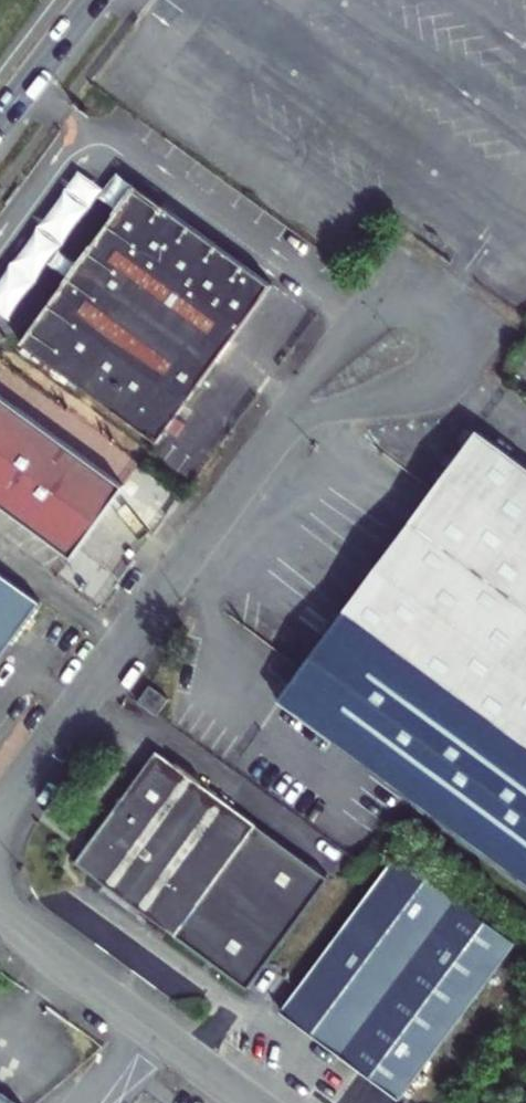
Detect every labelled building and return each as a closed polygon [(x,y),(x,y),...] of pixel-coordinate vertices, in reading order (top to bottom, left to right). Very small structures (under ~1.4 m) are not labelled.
[(156,442),(273,286),(137,188),(75,271),(21,342),(156,442)] [(123,487),(0,397),(0,505),(72,557),(122,489),(132,496),(140,485),(129,478),(123,487)] [(397,559),(342,633),(331,649),(286,709),(289,711),(317,732),(401,794),(525,887),(525,471),(485,441),(443,497),(431,513),(410,543),(397,559)] [(424,484),(413,499),(431,513),(443,497),(424,484)] [(391,529),(378,545),(397,559),(410,543),(391,529)] [(40,601),(0,572),(0,655),(40,601)] [(323,619),(311,635),(331,649),(342,633),(323,619)] [(169,699),(150,685),(138,703),(157,716),(169,699)] [(283,719),(311,739),(317,732),(289,711),(283,719)] [(176,763),(175,765),(157,751),(139,776),(76,861),(89,870),(250,989),(331,880),(201,784),(203,782),(176,763)] [(242,809),(337,876),(354,852),(235,768),(225,782),(249,799),(242,809)] [(401,1098),(515,944),(398,857),(379,883),(284,1011),(401,1098)]
